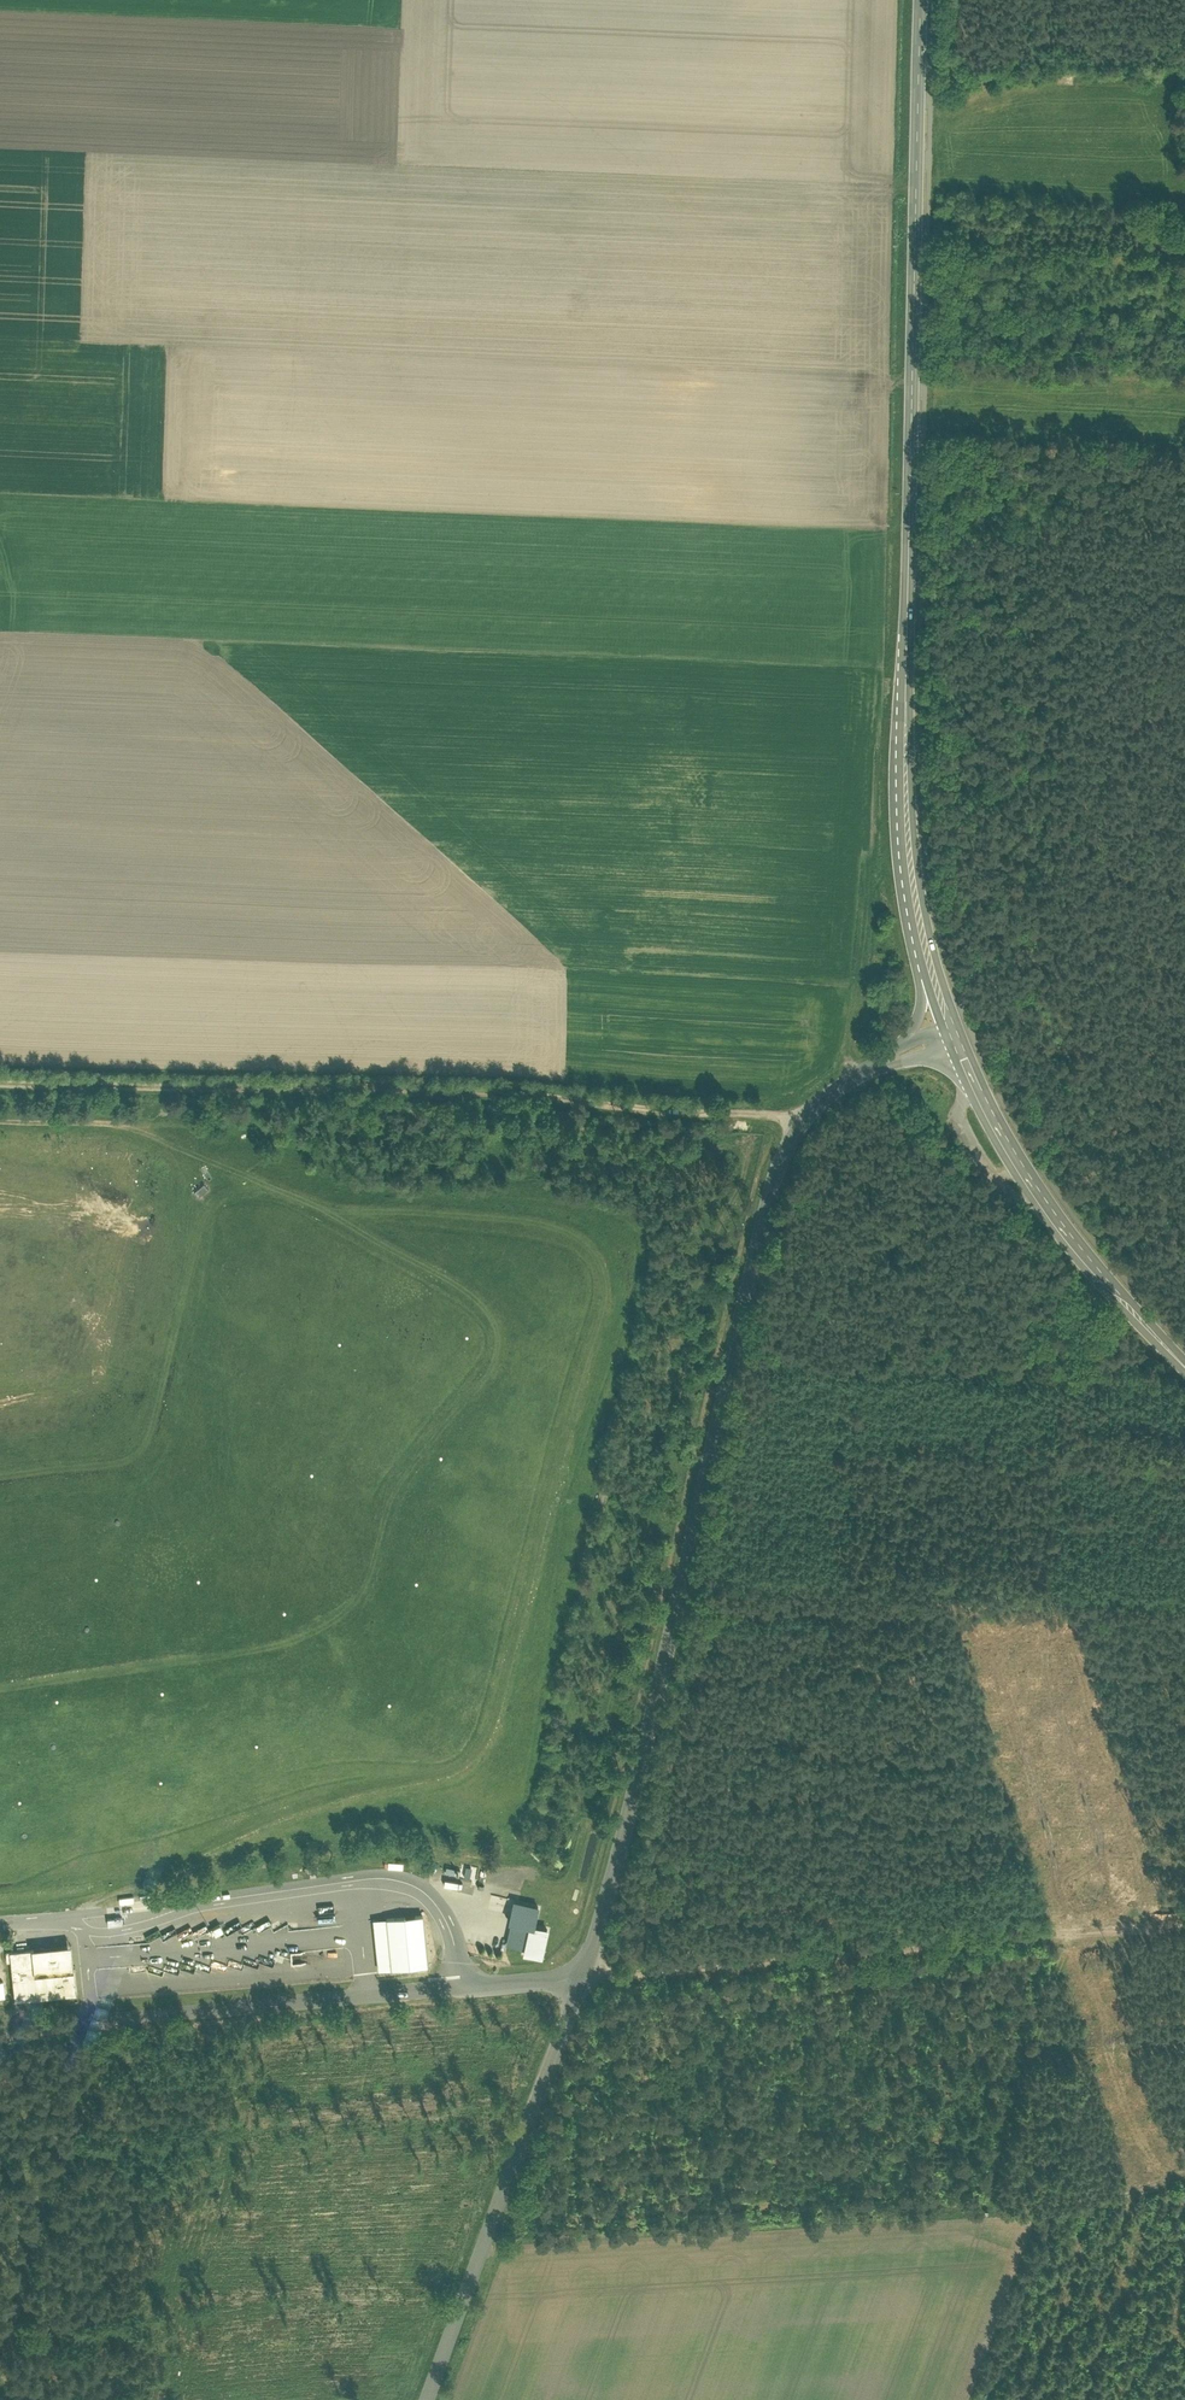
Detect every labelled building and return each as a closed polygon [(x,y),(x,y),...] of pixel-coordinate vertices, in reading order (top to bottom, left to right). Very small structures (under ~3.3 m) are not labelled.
[(522,1875),(511,1873),(508,1888),(520,1890),(522,1875)] [(541,1904),(514,1899),(505,1943),(525,1948),(524,1953),(542,1957),(548,1930),(536,1927),(541,1904)] [(424,1917),(386,1921),(391,1971),(429,1967),(424,1917)] [(75,1945),(6,1950),(7,1963),(12,1962),(15,2001),(78,1996),(75,1945)]
